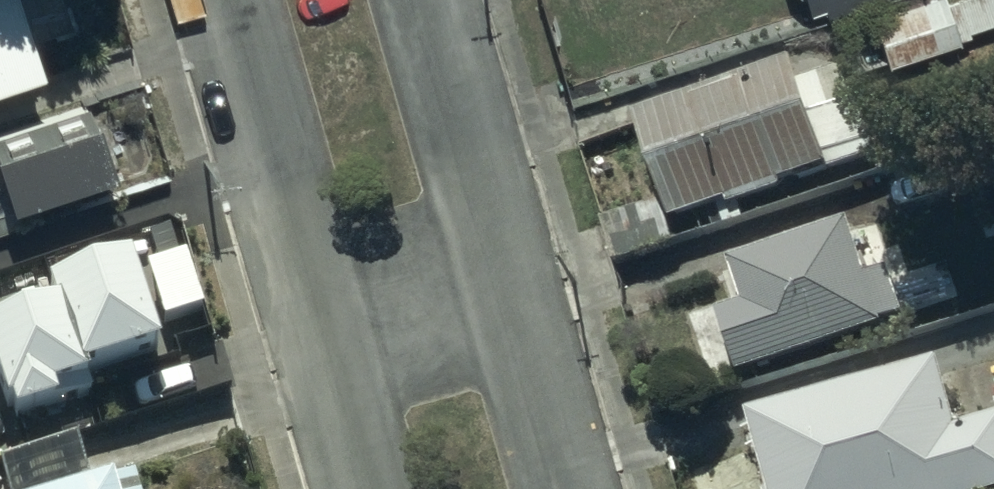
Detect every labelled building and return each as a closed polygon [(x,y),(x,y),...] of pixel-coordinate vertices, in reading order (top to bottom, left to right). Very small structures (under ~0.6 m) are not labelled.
[(44,78),(16,0),(0,0),(0,94),(44,78)] [(802,9),(819,3),(822,12),(856,0),(799,0),(802,9)] [(865,13),(880,63),(965,34),(963,29),(993,18),(993,0),(948,0),(944,1),(944,0),(904,0),(865,13)] [(789,62),(632,114),(670,223),(746,197),(748,201),(782,189),(779,183),(826,166),(809,118),(849,104),(837,69),(797,83),(789,62)] [(0,154),(0,187),(8,210),(111,177),(94,124),(0,154)] [(876,223),(733,268),(747,313),(726,320),(745,380),(910,328),(876,223)] [(50,274),(53,285),(0,304),(0,379),(13,416),(93,389),(88,373),(156,350),(122,250),(50,274)] [(749,407),(773,488),(982,488),(993,486),(993,412),(959,421),(940,354),(749,407)] [(130,464),(48,488),(138,488),(130,464)]
